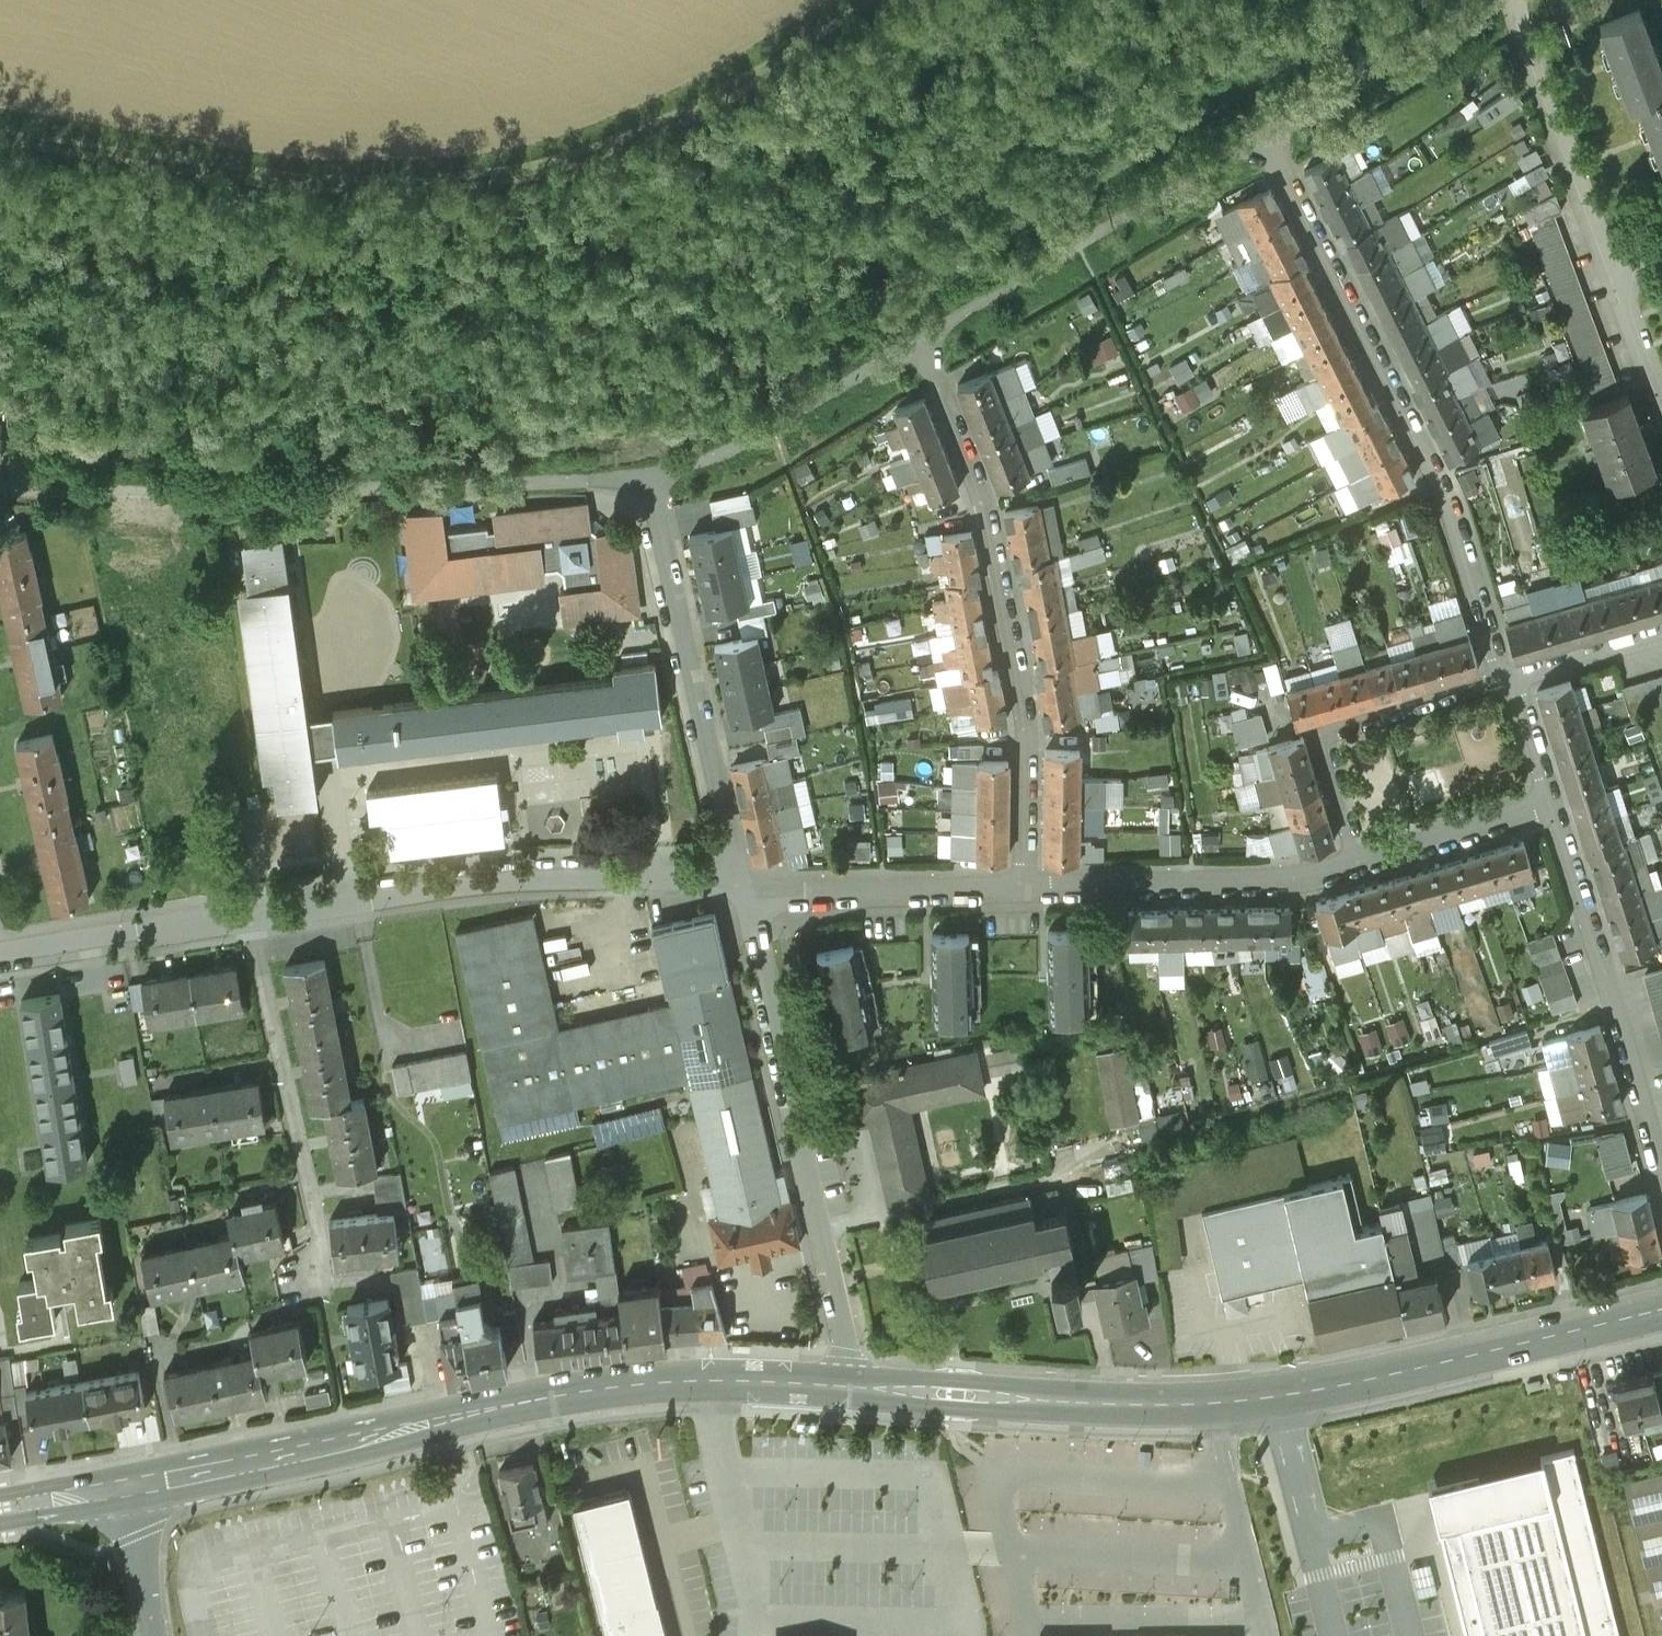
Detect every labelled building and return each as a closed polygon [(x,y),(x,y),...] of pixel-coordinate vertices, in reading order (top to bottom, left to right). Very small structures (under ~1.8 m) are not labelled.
[(1604,27),(1632,100),(1640,97),(1661,89),(1661,66),(1642,13),(1604,27)] [(1506,75),(1474,100),(1481,109),(1513,84),(1506,75)] [(1640,97),(1661,153),(1661,89),(1640,97)] [(1511,90),(1479,112),(1487,124),(1520,102),(1511,90)] [(1365,124),(1346,135),(1351,146),(1371,135),(1365,124)] [(1348,181),(1335,156),(1305,172),(1317,197),(1348,181)] [(1369,170),(1348,181),(1317,197),(1329,220),(1360,205),(1381,194),(1369,170)] [(1270,189),(1239,204),(1239,205),(1224,212),(1225,215),(1222,225),(1230,240),(1282,214),(1270,189)] [(1360,205),(1329,220),(1342,245),(1346,243),(1346,242),(1372,229),(1371,228),(1360,205)] [(1553,212),(1529,221),(1534,233),(1558,224),(1553,212)] [(1282,214),(1230,240),(1242,264),(1251,259),(1294,238),(1282,214)] [(1372,229),(1346,242),(1346,243),(1358,266),(1388,250),(1409,239),(1410,239),(1398,215),(1376,226),(1371,228),(1372,229)] [(1558,224),(1534,233),(1538,244),(1562,235),(1558,224)] [(1410,239),(1409,239),(1414,248),(1427,241),(1422,232),(1410,239)] [(1562,235),(1538,244),(1542,256),(1566,247),(1562,235)] [(1294,238),(1251,259),(1263,283),(1301,264),(1302,265),(1307,263),(1294,238)] [(1566,247),(1542,256),(1547,267),(1570,259),(1566,247)] [(1388,250),(1358,266),(1370,289),(1400,274),(1388,250)] [(1570,259),(1547,267),(1551,279),(1575,270),(1570,259)] [(1301,264),(1263,283),(1256,286),(1262,298),(1259,304),(1263,313),(1313,288),(1302,265),(1301,264)] [(1575,270),(1551,279),(1555,290),(1579,282),(1575,270)] [(1400,274),(1370,289),(1382,313),(1412,298),(1400,274)] [(1119,301),(1133,291),(1125,279),(1111,289),(1119,301)] [(1579,282),(1555,290),(1560,302),(1583,293),(1579,282)] [(1437,285),(1424,292),(1428,301),(1442,294),(1437,285)] [(1263,313),(1261,314),(1273,338),(1294,327),(1325,312),(1313,288),(1263,313)] [(1412,298),(1382,313),(1394,337),(1424,322),(1436,316),(1428,301),(1424,292),(1412,298)] [(1583,293),(1560,302),(1564,313),(1587,304),(1583,293)] [(1226,304),(1215,311),(1221,320),(1232,314),(1226,304)] [(1587,304),(1564,313),(1568,325),(1592,316),(1587,304)] [(1325,312),(1294,327),(1306,351),(1337,336),(1325,312)] [(1592,316),(1568,325),(1572,337),(1596,328),(1592,316)] [(1424,322),(1394,337),(1406,361),(1436,346),(1424,322)] [(1596,328),(1572,337),(1577,348),(1600,339),(1596,328)] [(1098,360),(1121,350),(1114,332),(1090,341),(1098,360)] [(1337,336),(1306,351),(1318,375),(1349,360),(1337,336)] [(1600,339),(1577,348),(1581,359),(1605,351),(1600,339)] [(1436,346),(1406,361),(1417,384),(1417,385),(1443,372),(1444,372),(1448,370),(1436,346)] [(1291,347),(1270,358),(1276,368),(1296,357),(1291,347)] [(1605,351),(1581,359),(1585,371),(1609,362),(1605,351)] [(1178,379),(1195,372),(1188,356),(1171,363),(1178,379)] [(1349,360),(1318,375),(1330,399),(1361,383),(1349,360)] [(1609,362),(1585,371),(1589,382),(1613,373),(1609,362)] [(990,373),(958,386),(968,412),(1022,390),(1012,365),(990,373)] [(1443,372),(1417,385),(1417,384),(1412,386),(1425,411),(1455,396),(1455,395),(1468,391),(1469,391),(1457,366),(1448,370),(1444,372),(1443,372)] [(1613,373),(1589,382),(1594,394),(1618,385),(1613,373)] [(1198,383),(1177,389),(1182,407),(1203,401),(1198,383)] [(1361,383),(1330,399),(1342,422),(1343,423),(1347,421),(1347,420),(1373,407),(1373,406),(1361,383)] [(1022,390),(968,412),(978,437),(1010,424),(1032,415),(1022,390)] [(1455,396),(1425,411),(1437,435),(1467,420),(1468,420),(1479,415),(1468,391),(1455,395),(1455,396)] [(1627,391),(1583,408),(1611,485),(1624,480),(1648,472),(1656,469),(1627,391)] [(923,399),(896,410),(901,424),(886,430),(890,439),(932,422),(923,399)] [(1373,407),(1347,420),(1347,421),(1343,423),(1342,422),(1335,426),(1335,427),(1340,436),(1347,450),(1359,444),(1390,429),(1377,404),(1373,406),(1373,407)] [(1251,414),(1244,418),(1248,425),(1254,421),(1251,414)] [(1467,420),(1437,435),(1449,460),(1480,445),(1468,420),(1467,420)] [(932,422),(890,439),(893,448),(908,442),(914,455),(941,444),(932,422)] [(1010,424),(978,437),(988,461),(1020,449),(1010,424)] [(1335,427),(1321,434),(1326,444),(1340,436),(1335,427)] [(1390,429),(1359,444),(1364,454),(1351,460),(1359,475),(1371,469),(1371,468),(1402,453),(1390,429)] [(1295,437),(1283,444),(1288,451),(1299,445),(1295,437)] [(1020,449),(988,461),(998,487),(1030,475),(1028,471),(1051,462),(1042,440),(1020,449)] [(914,455),(891,464),(900,486),(907,483),(950,466),(941,444),(914,455)] [(867,451),(861,454),(865,463),(871,461),(867,451)] [(1109,453),(1096,457),(1100,470),(1113,466),(1109,453)] [(1402,453),(1371,468),(1371,469),(1372,470),(1360,476),(1372,499),(1414,478),(1402,453)] [(1086,458),(1048,469),(1053,485),(1090,474),(1086,458)] [(1469,493),(1493,485),(1484,460),(1460,469),(1469,493)] [(950,466),(907,483),(911,493),(914,491),(919,503),(931,498),(931,500),(959,489),(950,466)] [(1115,468),(1105,471),(1107,479),(1117,476),(1115,468)] [(1648,472),(1624,480),(1633,505),(1657,496),(1648,472)] [(748,493),(709,502),(712,515),(751,506),(748,493)] [(751,506),(712,515),(716,532),(733,528),(755,523),(751,506)] [(1039,506),(1005,512),(1011,540),(1044,533),(1039,506)] [(588,508),(495,520),(496,532),(489,533),(488,528),(445,534),(443,513),(406,518),(411,553),(415,552),(418,575),(414,575),(416,596),(545,581),(544,573),(558,572),(564,576),(566,591),(561,591),(565,622),(621,615),(620,612),(637,610),(628,532),(607,535),(606,528),(596,521),(589,522),(588,508)] [(193,516),(183,516),(184,538),(194,537),(193,516)] [(716,532),(690,538),(695,563),(738,554),(733,528),(716,532)] [(971,531),(942,537),(941,531),(926,535),(931,564),(976,556),(971,531)] [(0,538),(0,584),(8,622),(44,614),(40,596),(41,596),(31,551),(30,551),(26,532),(0,538)] [(1044,533),(1011,540),(1016,567),(1021,566),(1021,565),(1049,560),(1049,559),(1044,533)] [(1098,535),(1078,541),(1081,549),(1101,543),(1098,535)] [(624,677),(334,713),(334,712),(305,715),(281,538),(244,543),(255,623),(245,624),(265,774),(276,773),(280,803),(317,797),(310,753),(337,749),(338,757),(339,757),(339,755),(620,721),(621,732),(645,729),(644,718),(662,716),(656,664),(623,668),(624,677)] [(1262,542),(1251,547),(1255,555),(1266,550),(1262,542)] [(1101,544),(1068,554),(1068,555),(1071,567),(1104,556),(1101,544)] [(927,552),(918,554),(920,565),(929,563),(927,552)] [(738,554),(695,563),(701,588),(744,579),(738,554)] [(1049,560),(1021,565),(1021,566),(1026,591),(1059,585),(1059,584),(1073,582),(1071,567),(1068,555),(1049,559),(1049,560)] [(976,556),(931,564),(933,574),(949,571),(951,583),(951,585),(975,580),(975,581),(980,580),(976,556)] [(1170,557),(1161,559),(1164,569),(1173,566),(1170,557)] [(1639,584),(1649,617),(1661,614),(1661,577),(1639,584)] [(744,579),(701,588),(707,614),(735,608),(750,604),(744,579)] [(975,580),(951,585),(951,583),(946,584),(949,599),(933,602),(935,612),(979,603),(975,581),(975,580)] [(1610,580),(1583,588),(1587,600),(1596,633),(1623,625),(1613,592),(1613,591),(1610,580)] [(1613,591),(1613,592),(1623,625),(1649,617),(1639,584),(1613,591)] [(1059,585),(1026,591),(1031,617),(1064,611),(1059,585)] [(750,604),(735,608),(738,621),(763,615),(777,612),(774,599),(750,604)] [(1587,600),(1560,607),(1570,641),(1596,633),(1587,600)] [(984,626),(979,603),(935,612),(931,612),(933,622),(936,621),(952,618),(955,632),(984,626)] [(1530,603),(1506,610),(1510,623),(1506,624),(1516,657),(1544,649),(1533,615),(1534,615),(1530,603)] [(1534,615),(1533,615),(1544,649),(1570,641),(1560,607),(1534,615)] [(1064,611),(1031,617),(1036,643),(1069,637),(1064,611)] [(44,614),(8,622),(27,705),(62,697),(58,678),(59,677),(49,632),(48,632),(44,614)] [(763,615),(738,621),(743,640),(758,637),(761,636),(768,634),(763,615)] [(1114,615),(1106,617),(1108,629),(1120,626),(1118,618),(1114,615)] [(1391,621),(1379,624),(1391,659),(1402,656),(1391,621)] [(1464,622),(1438,630),(1442,644),(1452,677),(1479,669),(1469,636),(1468,636),(1464,622)] [(984,626),(955,632),(957,646),(942,649),(943,658),(988,650),(984,626)] [(1437,630),(1413,638),(1417,651),(1416,652),(1426,684),(1452,677),(1442,644),(1440,644),(1437,630)] [(1069,637),(1036,643),(1040,669),(1041,670),(1069,664),(1069,665),(1074,664),(1093,661),(1098,659),(1093,633),(1069,637)] [(758,637),(715,646),(720,672),(763,662),(758,637)] [(933,649),(921,652),(922,660),(934,657),(933,649)] [(988,650),(943,658),(945,667),(935,669),(934,669),(934,670),(937,670),(940,684),(945,684),(969,679),(969,677),(993,673),(992,672),(988,650)] [(1402,656),(1391,659),(1401,692),(1426,684),(1416,652),(1402,656)] [(1111,656),(1102,658),(1102,659),(1098,659),(1093,661),(1095,671),(1120,666),(1118,654),(1111,655),(1111,656)] [(943,658),(933,660),(933,661),(935,669),(945,667),(943,658)] [(1391,659),(1365,667),(1375,700),(1401,692),(1391,659)] [(1347,660),(1337,663),(1337,664),(1340,674),(1351,671),(1347,660)] [(933,661),(920,664),(922,672),(934,669),(935,669),(933,661)] [(1069,664),(1041,670),(1040,669),(1035,670),(1040,697),(1074,691),(1093,688),(1098,687),(1095,671),(1093,661),(1074,664),(1069,665),(1069,664)] [(763,662),(720,672),(726,697),(769,687),(763,662)] [(220,665),(211,667),(213,676),(222,674),(220,665)] [(1340,674),(1340,675),(1349,707),(1375,700),(1365,667),(1351,671),(1340,674)] [(1246,669),(1233,672),(1238,693),(1250,690),(1246,669)] [(993,673),(969,677),(969,679),(945,684),(949,705),(957,704),(1002,695),(998,671),(992,672),(993,673)] [(1335,676),(1314,682),(1324,715),(1349,707),(1340,675),(1335,676)] [(1622,688),(1629,712),(1661,702),(1661,676),(1622,688)] [(1185,681),(1174,683),(1175,695),(1187,693),(1185,681)] [(1314,682),(1287,690),(1297,723),(1324,715),(1314,682)] [(1571,682),(1537,692),(1546,720),(1579,709),(1571,682)] [(769,687),(726,697),(731,722),(762,716),(774,713),(769,687)] [(1074,691),(1040,697),(1045,724),(1079,718),(1079,717),(1098,714),(1093,688),(1074,691)] [(1002,695),(957,704),(959,713),(975,710),(978,725),(1007,719),(1002,695)] [(905,699),(880,703),(882,720),(908,715),(905,699)] [(231,700),(222,702),(224,711),(233,709),(231,700)] [(949,705),(946,706),(948,715),(959,713),(957,704),(949,705)] [(1579,709),(1546,720),(1554,746),(1588,735),(1587,734),(1602,729),(1595,705),(1580,710),(1579,709)] [(774,713),(762,716),(764,729),(790,723),(793,736),(796,735),(806,733),(800,708),(774,713)] [(1258,714),(1233,722),(1237,748),(1265,739),(1258,714)] [(790,723),(764,729),(767,741),(793,736),(790,723)] [(1625,728),(1629,742),(1644,737),(1639,724),(1625,728)] [(53,734),(17,742),(36,824),(71,816),(67,798),(68,798),(58,753),(57,753),(53,734)] [(767,741),(766,742),(770,758),(785,755),(800,752),(796,735),(767,741)] [(1105,748),(1105,735),(1094,735),(1094,748),(1105,748)] [(1588,735),(1554,746),(1562,772),(1596,762),(1588,735)] [(1303,737),(1270,747),(1256,751),(1262,778),(1311,764),(1303,737)] [(1080,750),(1046,750),(1045,778),(1080,778),(1080,750)] [(761,760),(732,766),(738,790),(783,781),(782,780),(783,780),(790,779),(785,755),(770,758),(761,760)] [(163,757),(151,760),(154,769),(165,766),(163,757)] [(979,761),(979,762),(955,761),(955,786),(962,786),(1008,787),(1008,762),(979,761)] [(1596,762),(1562,772),(1571,799),(1604,788),(1596,762)] [(1262,778),(1255,780),(1262,805),(1286,799),(1319,789),(1311,764),(1262,778)] [(1656,772),(1642,778),(1652,803),(1661,799),(1661,788),(1656,772)] [(1167,773),(1149,774),(1150,789),(1168,787),(1167,773)] [(1080,778),(1045,778),(1045,805),(1091,805),(1091,791),(1079,791),(1080,778)] [(783,781),(738,790),(743,814),(772,807),(772,808),(796,803),(790,779),(783,780),(782,780),(783,781)] [(955,786),(935,785),(935,796),(955,796),(962,796),(962,786),(955,786)] [(1008,787),(962,786),(962,796),(955,796),(955,810),(1008,810),(1008,787)] [(1604,788),(1571,799),(1579,825),(1612,814),(1604,788)] [(1319,789),(1286,799),(1293,825),(1326,815),(1319,789)] [(772,807),(743,814),(748,837),(793,827),(801,825),(796,803),(772,808),(772,807)] [(1091,805),(1045,805),(1044,831),(1079,832),(1079,819),(1091,819),(1091,805)] [(955,810),(954,823),(962,823),(961,833),(1007,834),(1008,810),(955,810)] [(1612,814),(1579,825),(1587,853),(1589,852),(1589,851),(1636,836),(1628,810),(1613,815),(1612,814)] [(1326,815),(1293,825),(1301,851),(1334,842),(1326,815)] [(71,816),(36,824),(54,907),(89,899),(85,880),(86,879),(76,834),(75,835),(71,816)] [(954,823),(950,823),(950,833),(961,834),(961,833),(962,823),(954,823)] [(793,827),(748,837),(754,861),(783,854),(779,840),(795,836),(793,827)] [(1162,850),(1182,850),(1182,830),(1162,830),(1162,850)] [(1079,832),(1044,831),(1044,859),(1078,860),(1078,859),(1091,859),(1091,843),(1079,843),(1079,832)] [(961,834),(950,833),(950,843),(961,843),(961,834)] [(1007,834),(961,833),(961,834),(961,843),(978,843),(977,858),(1007,859),(1007,834)] [(1106,833),(1095,833),(1094,841),(1106,841),(1106,833)] [(1636,836),(1589,851),(1589,852),(1597,877),(1643,862),(1644,863),(1645,862),(1637,836),(1636,836)] [(1524,841),(1497,850),(1507,882),(1512,898),(1538,890),(1533,875),(1533,874),(1524,841)] [(1497,850),(1471,857),(1481,890),(1482,890),(1507,882),(1497,850)] [(1471,857),(1446,865),(1455,898),(1460,911),(1486,903),(1482,890),(1481,890),(1471,857)] [(1643,862),(1597,877),(1606,903),(1639,893),(1652,889),(1644,863),(1643,862)] [(1446,865),(1420,873),(1430,905),(1455,898),(1446,865)] [(1420,873),(1394,880),(1404,913),(1430,905),(1420,873)] [(1394,880),(1369,888),(1383,934),(1408,926),(1404,913),(1394,880)] [(1606,903),(1614,930),(1661,914),(1661,887),(1661,886),(1652,889),(1639,893),(1606,903)] [(1383,934),(1369,888),(1343,896),(1353,928),(1359,946),(1384,939),(1383,934)] [(1343,896),(1316,903),(1326,936),(1353,928),(1343,896)] [(1263,908),(1236,909),(1237,944),(1250,943),(1250,955),(1265,954),(1265,943),(1264,943),(1263,908)] [(1291,908),(1263,908),(1264,943),(1265,943),(1280,942),(1280,955),(1281,955),(1281,959),(1300,959),(1300,942),(1292,942),(1291,908)] [(1236,909),(1209,910),(1210,944),(1211,944),(1215,962),(1239,958),(1237,944),(1236,909)] [(1209,910),(1183,911),(1184,945),(1187,962),(1214,961),(1211,944),(1210,944),(1209,910)] [(1183,911),(1156,912),(1157,946),(1159,960),(1159,964),(1187,963),(1187,962),(1184,945),(1183,911)] [(1156,912),(1128,912),(1128,914),(1129,942),(1130,960),(1159,960),(1157,946),(1156,912)] [(714,914),(653,928),(667,989),(669,989),(672,1002),(689,1079),(691,1088),(751,1075),(714,914)] [(1128,914),(1114,914),(1115,942),(1129,942),(1128,914)] [(1614,930),(1623,957),(1656,947),(1656,945),(1661,943),(1661,914),(1614,930)] [(672,1002),(559,1028),(533,915),(456,933),(503,1140),(580,1123),(576,1104),(689,1079),(672,1002)] [(1086,950),(1085,931),(1049,932),(1051,1017),(1087,1016),(1087,997),(1088,997),(1087,950),(1086,950)] [(1552,933),(1528,942),(1532,954),(1556,945),(1552,933)] [(969,934),(932,935),(934,1020),(971,1019),(970,999),(972,999),(970,953),(969,953),(969,934)] [(852,945),(818,953),(837,1037),(871,1029),(867,1010),(869,1010),(858,964),(857,965),(852,945)] [(1556,945),(1532,954),(1536,966),(1560,957),(1556,945)] [(1560,957),(1536,966),(1541,977),(1564,969),(1560,957)] [(324,959),(286,966),(299,1037),(338,1029),(324,959)] [(1309,990),(1311,997),(1324,993),(1322,987),(1330,984),(1323,964),(1303,970),(1304,976),(1310,974),(1314,988),(1309,990)] [(238,965),(206,970),(207,972),(191,975),(197,1015),(228,1010),(227,1003),(244,1000),(238,965)] [(1564,969),(1541,977),(1545,989),(1569,981),(1564,969)] [(1645,974),(1649,987),(1661,983),(1661,970),(1645,974)] [(175,975),(144,980),(150,1015),(167,1013),(168,1019),(197,1015),(191,975),(176,977),(175,975)] [(1569,981),(1545,989),(1549,1001),(1573,992),(1569,981)] [(1344,983),(1333,987),(1337,998),(1348,994),(1344,983)] [(1649,987),(1652,998),(1661,995),(1661,983),(1649,987)] [(1573,992),(1549,1001),(1553,1013),(1577,1004),(1573,992)] [(59,994),(23,1000),(36,1083),(73,1077),(59,994)] [(1652,998),(1655,1010),(1661,1008),(1661,995),(1652,998)] [(1403,1015),(1388,1021),(1397,1043),(1412,1037),(1403,1015)] [(1436,1020),(1423,1024),(1427,1037),(1440,1032),(1436,1020)] [(1367,1053),(1385,1048),(1378,1025),(1360,1030),(1367,1053)] [(1600,1025),(1544,1041),(1551,1067),(1607,1052),(1600,1025)] [(338,1029),(299,1037),(313,1107),(325,1105),(351,1100),(338,1029)] [(1527,1030),(1489,1042),(1493,1054),(1531,1043),(1527,1030)] [(1137,1034),(1099,1042),(1101,1050),(1097,1051),(1112,1124),(1120,1122),(1121,1126),(1139,1123),(1143,1140),(1158,1137),(1153,1116),(1155,1116),(1137,1034)] [(1288,1051),(1264,1055),(1261,1037),(1245,1040),(1252,1079),(1292,1072),(1288,1051)] [(466,1051),(393,1065),(398,1093),(471,1078),(466,1051)] [(1607,1052),(1551,1067),(1558,1094),(1615,1078),(1607,1052)] [(904,1066),(846,1078),(855,1118),(869,1115),(888,1203),(927,1194),(906,1097),(944,1089),(946,1098),(983,1090),(975,1054),(904,1069),(904,1066)] [(751,1075),(691,1088),(720,1215),(780,1201),(751,1075)] [(73,1077),(36,1083),(50,1167),(87,1161),(73,1077)] [(1615,1078),(1558,1094),(1565,1120),(1622,1105),(1615,1078)] [(259,1080),(228,1085),(228,1087),(213,1089),(220,1129),(249,1124),(248,1118),(265,1115),(259,1080)] [(197,1091),(197,1090),(166,1095),(171,1130),(189,1127),(190,1134),(220,1129),(213,1089),(197,1091)] [(351,1100),(325,1105),(339,1176),(377,1169),(364,1098),(351,1100)] [(1456,1098),(1439,1102),(1444,1119),(1460,1115),(1456,1098)] [(660,1106),(592,1124),(598,1145),(666,1127),(660,1106)] [(1168,1113),(1157,1116),(1161,1135),(1172,1133),(1168,1113)] [(1622,1131),(1597,1138),(1606,1172),(1632,1165),(1622,1131)] [(1445,1136),(1423,1140),(1425,1151),(1446,1147),(1445,1136)] [(580,1204),(570,1153),(544,1158),(554,1210),(580,1204)] [(1126,1159),(1102,1164),(1104,1177),(1129,1171),(1126,1159)] [(514,1167),(489,1172),(498,1215),(523,1211),(514,1167)] [(400,1172),(374,1176),(379,1214),(394,1212),(394,1214),(408,1212),(400,1172)] [(1307,1184),(1202,1210),(1223,1295),(1304,1275),(1320,1341),(1406,1320),(1385,1231),(1382,1221),(1363,1226),(1351,1174),(1307,1184)] [(1130,1175),(1106,1181),(1108,1194),(1133,1188),(1130,1175)] [(1646,1192),(1613,1201),(1589,1207),(1596,1234),(1605,1231),(1653,1219),(1646,1192)] [(1030,1194),(916,1218),(933,1298),(954,1294),(951,1280),(1049,1259),(1057,1297),(1080,1292),(1070,1245),(1072,1244),(1065,1210),(1035,1216),(1030,1194)] [(720,1215),(709,1218),(719,1262),(800,1244),(790,1199),(780,1201),(720,1215)] [(275,1200),(244,1207),(245,1213),(230,1217),(234,1231),(239,1253),(268,1246),(266,1239),(283,1235),(275,1200)] [(1432,1203),(1403,1210),(1419,1275),(1436,1270),(1437,1272),(1448,1270),(1432,1203)] [(1403,1210),(1402,1204),(1381,1209),(1386,1230),(1385,1231),(1406,1320),(1407,1321),(1447,1311),(1447,1310),(1446,1310),(1437,1272),(1436,1270),(1419,1275),(1403,1210)] [(523,1211),(498,1215),(507,1264),(533,1260),(523,1211)] [(379,1214),(330,1220),(335,1262),(399,1254),(394,1214),(394,1212),(379,1214)] [(93,1219),(66,1223),(67,1235),(61,1236),(61,1232),(34,1236),(37,1254),(35,1254),(38,1278),(19,1281),(23,1308),(25,1307),(28,1324),(56,1319),(52,1298),(77,1294),(79,1307),(107,1303),(104,1286),(106,1286),(98,1235),(96,1236),(93,1219)] [(1653,1219),(1605,1231),(1608,1245),(1623,1241),(1626,1255),(1659,1247),(1653,1219)] [(608,1220),(561,1227),(568,1277),(600,1272),(615,1270),(608,1220)] [(1535,1242),(1531,1220),(1517,1223),(1520,1245),(1528,1278),(1555,1272),(1547,1239),(1535,1242)] [(234,1231),(204,1238),(205,1240),(189,1244),(198,1284),(227,1277),(226,1270),(242,1267),(239,1253),(234,1231)] [(189,1244),(173,1247),(173,1245),(142,1252),(151,1288),(168,1284),(169,1290),(198,1284),(189,1244)] [(1152,1244),(1128,1249),(1133,1270),(1135,1277),(1157,1273),(1152,1244)] [(1520,1245),(1494,1252),(1502,1285),(1528,1278),(1520,1245)] [(1494,1252),(1467,1258),(1475,1291),(1502,1285),(1494,1252)] [(533,1260),(507,1264),(512,1286),(553,1281),(549,1257),(533,1260)] [(706,1263),(683,1267),(686,1287),(691,1286),(691,1285),(711,1281),(706,1263)] [(418,1267),(392,1271),(396,1296),(423,1291),(418,1267)] [(615,1270),(600,1272),(601,1277),(598,1277),(602,1311),(620,1309),(618,1290),(615,1270)] [(1133,1270),(1096,1279),(1107,1327),(1147,1318),(1143,1298),(1140,1299),(1135,1277),(1133,1270)] [(475,1275),(454,1279),(458,1297),(479,1293),(475,1275)] [(711,1281),(691,1285),(691,1286),(694,1302),(717,1300),(711,1281)] [(658,1285),(618,1290),(620,1309),(626,1349),(666,1343),(658,1285)] [(423,1291),(396,1296),(402,1324),(428,1319),(423,1291)] [(479,1293),(458,1297),(460,1311),(464,1330),(464,1333),(492,1327),(485,1324),(479,1293)] [(458,1297),(443,1300),(446,1314),(460,1311),(458,1297)] [(388,1299),(348,1306),(359,1369),(400,1362),(388,1299)] [(694,1302),(661,1304),(666,1338),(726,1334),(717,1300),(694,1302)] [(596,1304),(554,1310),(555,1318),(533,1321),(539,1361),(626,1349),(620,1309),(602,1311),(597,1312),(596,1304)] [(446,1314),(439,1315),(443,1334),(464,1330),(460,1311),(446,1314)] [(517,1311),(504,1313),(508,1337),(521,1335),(517,1311)] [(298,1320),(267,1327),(267,1329),(252,1332),(256,1351),(261,1372),(291,1365),(289,1358),(306,1354),(298,1320)] [(492,1327),(464,1333),(472,1374),(507,1366),(499,1326),(492,1327)] [(443,1334),(442,1334),(450,1378),(472,1374),(464,1333),(464,1330),(443,1334)] [(256,1351),(227,1358),(227,1360),(212,1363),(220,1402),(250,1395),(249,1389),(264,1385),(261,1372),(256,1351)] [(24,1359),(11,1361),(14,1385),(28,1383),(24,1359)] [(196,1365),(165,1372),(173,1406),(190,1402),(191,1409),(220,1402),(212,1363),(196,1367),(196,1365)] [(1653,1370),(1656,1383),(1661,1382),(1661,1368),(1653,1370)] [(139,1371),(83,1381),(89,1418),(112,1414),(113,1416),(124,1414),(123,1412),(146,1408),(139,1371)] [(1613,1380),(1623,1421),(1661,1411),(1661,1410),(1652,1371),(1613,1380)] [(83,1381),(27,1391),(34,1428),(57,1424),(57,1426),(68,1424),(68,1422),(89,1418),(83,1381)] [(328,1388),(305,1392),(308,1404),(331,1399),(328,1388)] [(12,1455),(5,1416),(4,1417),(0,1417),(0,1457),(12,1455)] [(1577,1449),(1430,1485),(1437,1516),(1467,1635),(1623,1635),(1577,1449)] [(538,1465),(505,1473),(513,1509),(546,1502),(538,1465)] [(1628,1479),(1660,1606),(1659,1607),(1660,1609),(1661,1608),(1661,1612),(1661,1471),(1628,1479)] [(630,1490),(574,1504),(607,1635),(666,1635),(630,1490)] [(5,1590),(5,1594),(0,1594),(0,1635),(31,1635),(25,1588),(5,1590)]
